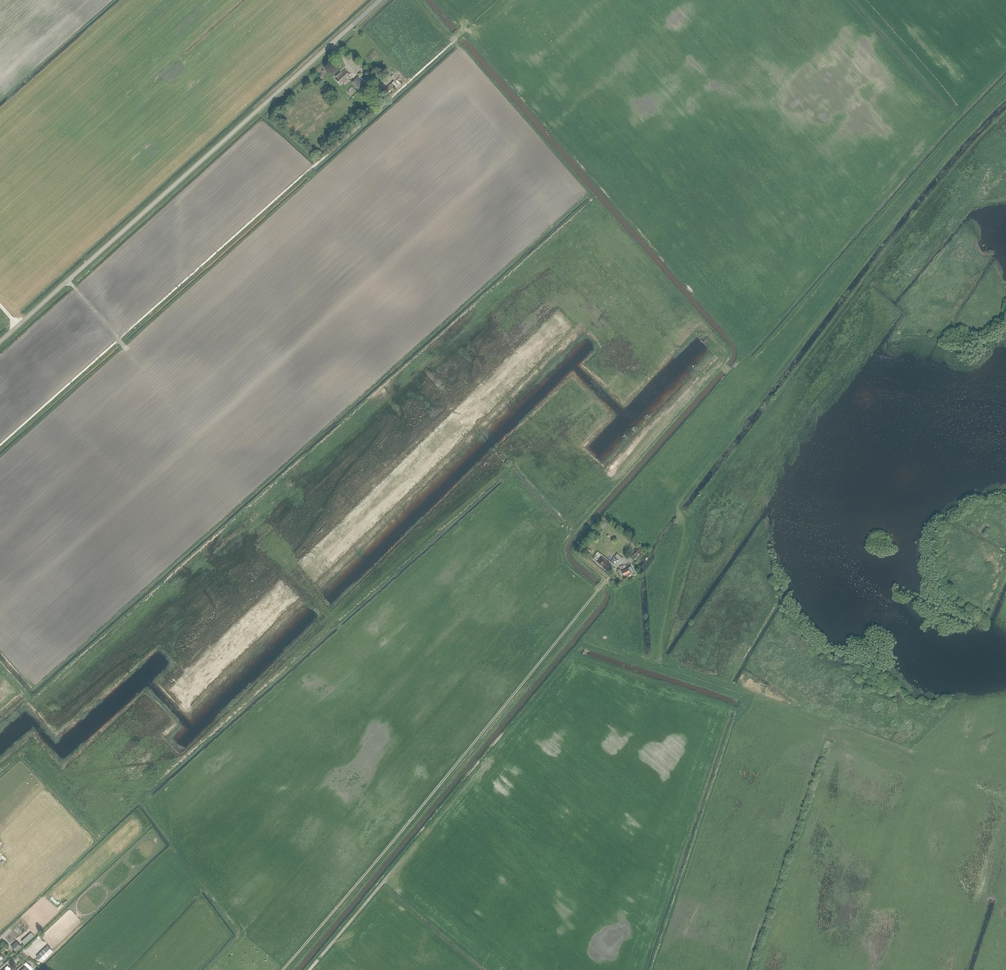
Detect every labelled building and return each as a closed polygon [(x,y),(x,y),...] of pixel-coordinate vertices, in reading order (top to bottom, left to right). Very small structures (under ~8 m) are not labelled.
[(351,76),(345,70),(341,73),(340,72),(336,76),(338,79),(336,80),(340,84),(341,82),(343,84),(348,79),(348,78),(351,76)] [(351,83),(360,92),(366,86),(358,77),(351,83)] [(597,563),(606,569),(610,564),(601,558),(597,563)] [(631,566),(621,571),(623,576),(624,575),(625,577),(630,574),(630,573),(633,571),(631,566)] [(30,932),(22,940),(25,943),(34,935),(30,932)] [(16,941),(11,946),(15,951),(21,946),(16,941)] [(45,948),(36,956),(42,962),(51,954),(45,948)] [(26,962),(24,964),(30,969),(31,969),(33,968),(26,962)]
